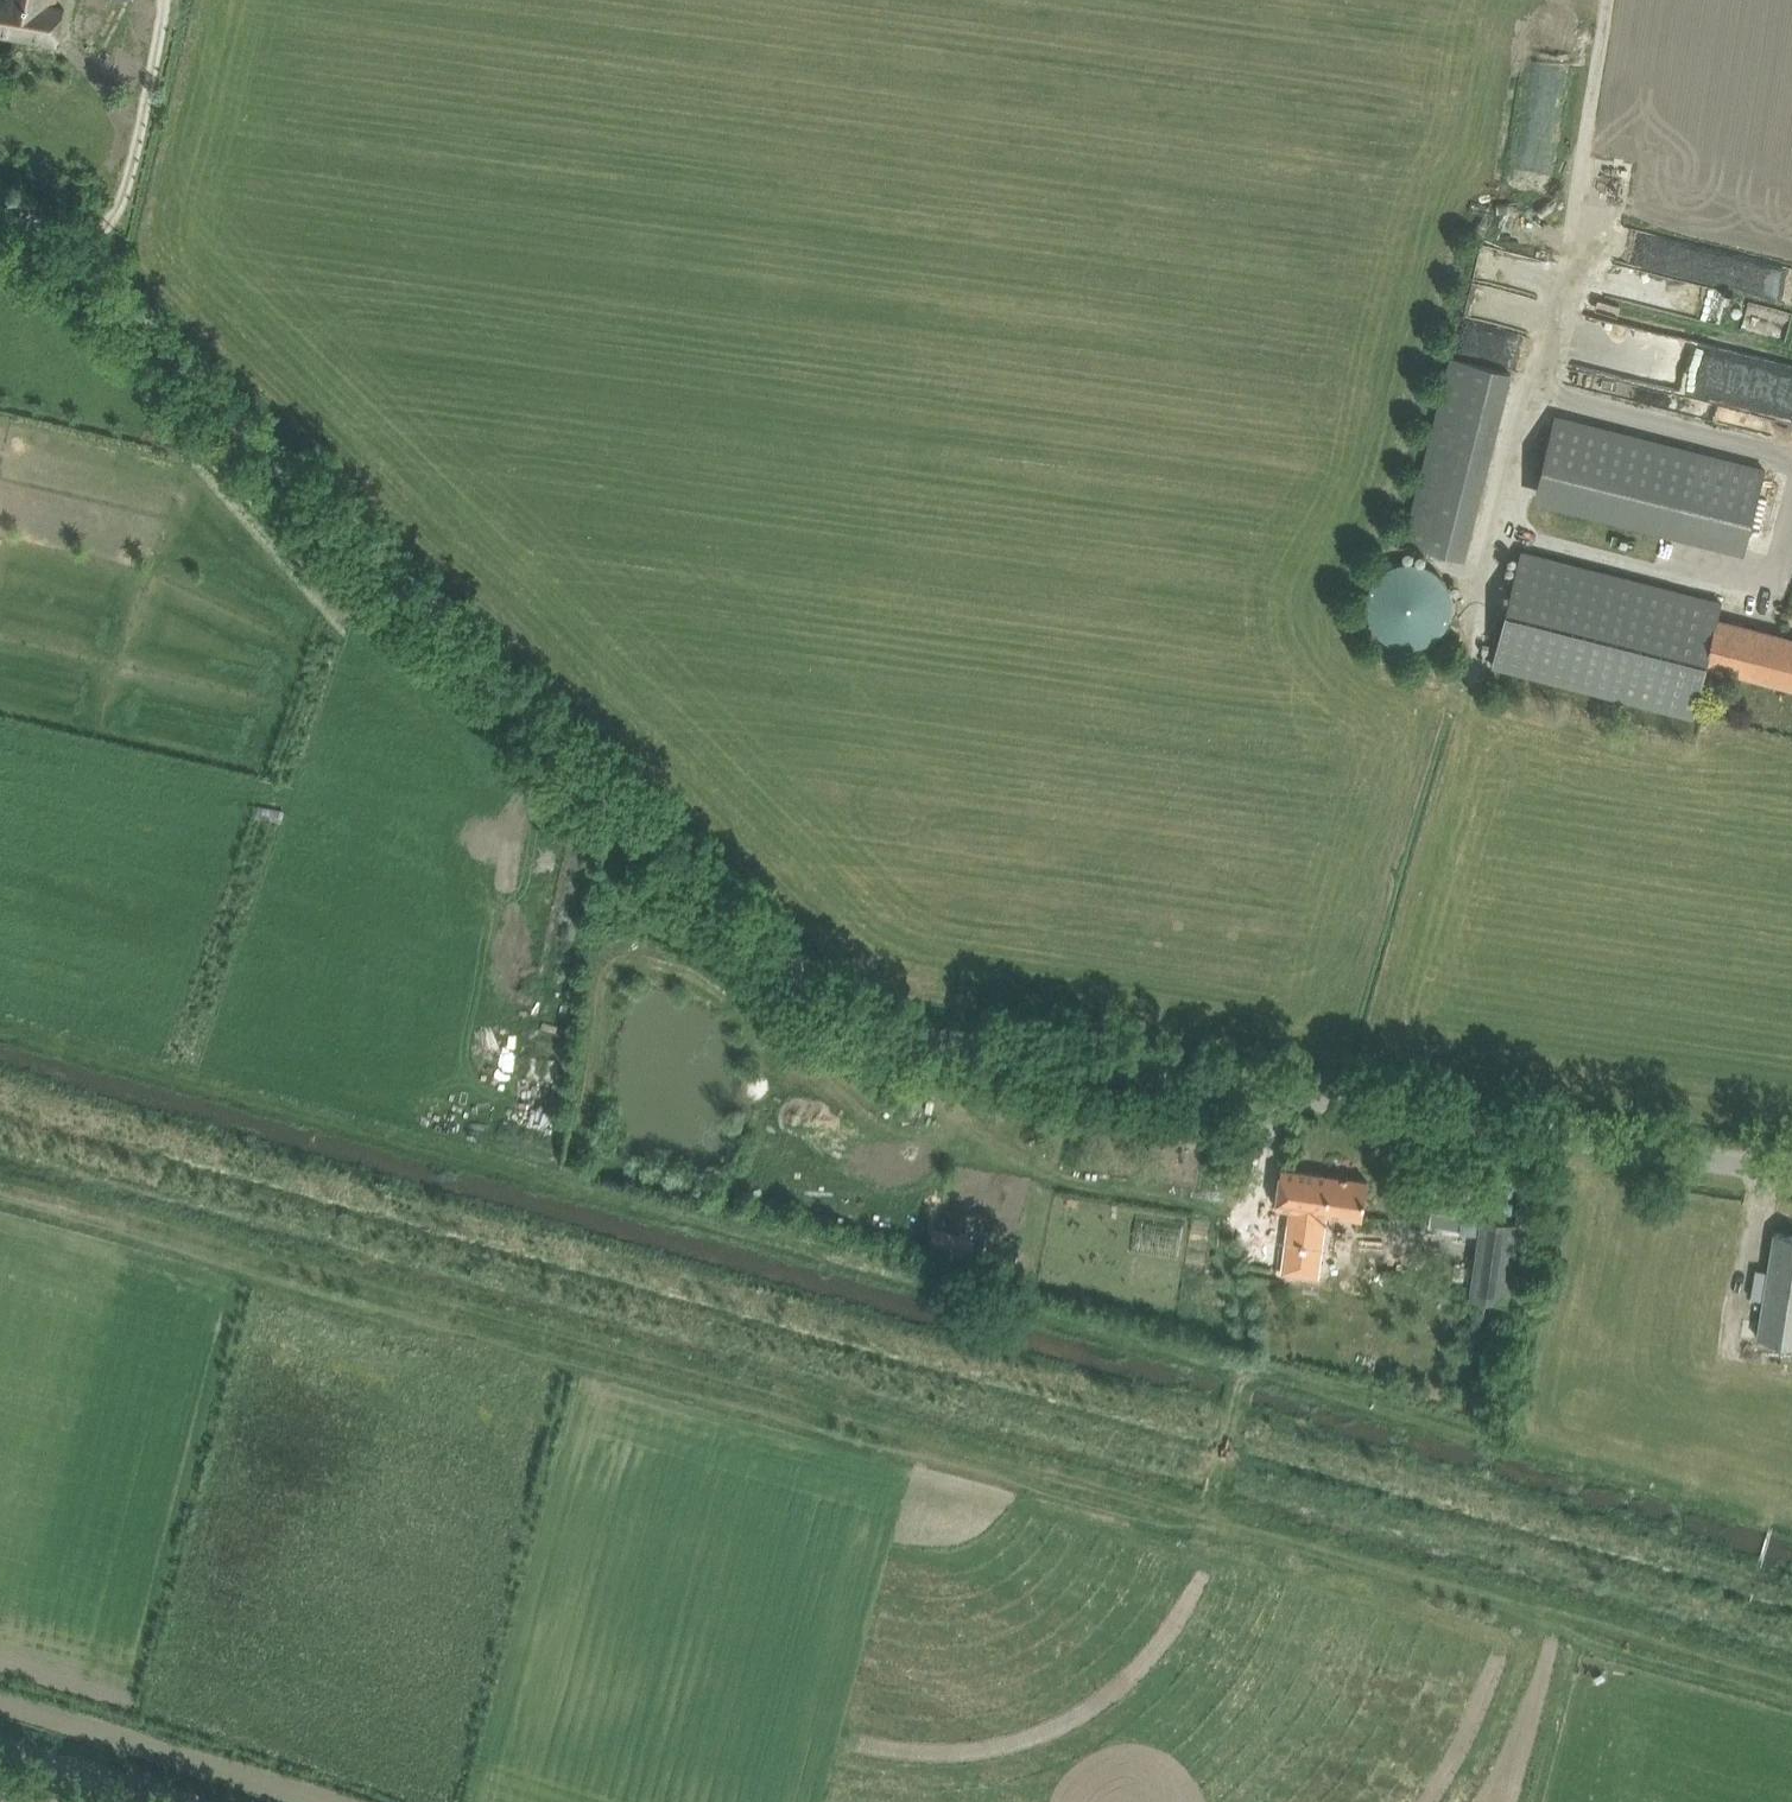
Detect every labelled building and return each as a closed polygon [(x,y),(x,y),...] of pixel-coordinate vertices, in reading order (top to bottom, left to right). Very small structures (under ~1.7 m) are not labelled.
[(57,42),(63,7),(53,5),(53,0),(0,0),(0,32),(57,42)] [(1608,290),(1711,317),(1728,251),(1661,234),(1652,266),(1616,257),(1608,290)] [(1527,332),(1538,296),(1475,277),(1464,313),(1527,332)] [(1406,544),(1465,558),(1511,373),(1452,359),(1406,544)] [(1535,501),(1745,554),(1766,470),(1556,418),(1535,501)] [(1718,619),(1722,604),(1625,578),(1521,552),(1492,662),(1694,714),(1707,665),(1791,686),(1791,637),(1718,619)] [(1450,618),(1452,604),(1450,591),(1444,579),(1434,570),(1422,564),(1409,562),(1396,564),(1384,570),(1375,579),(1369,591),(1367,604),(1369,618),(1375,629),(1384,639),(1396,645),(1409,647),(1422,645),(1434,639),(1444,629),(1450,618)] [(1197,1133),(1195,1147),(1211,1149),(1212,1134),(1197,1133)] [(1282,1168),(1279,1192),(1277,1206),(1289,1207),(1280,1271),(1318,1276),(1326,1213),(1363,1217),(1368,1180),(1282,1168)] [(1239,1208),(1238,1216),(1248,1217),(1249,1209),(1239,1208)] [(1482,1217),(1479,1241),(1471,1297),(1518,1304),(1529,1224),(1482,1217)] [(937,1224),(930,1245),(970,1259),(977,1238),(937,1224)] [(1768,1280),(1765,1304),(1759,1338),(1791,1344),(1791,1235),(1776,1232),(1768,1280)]
